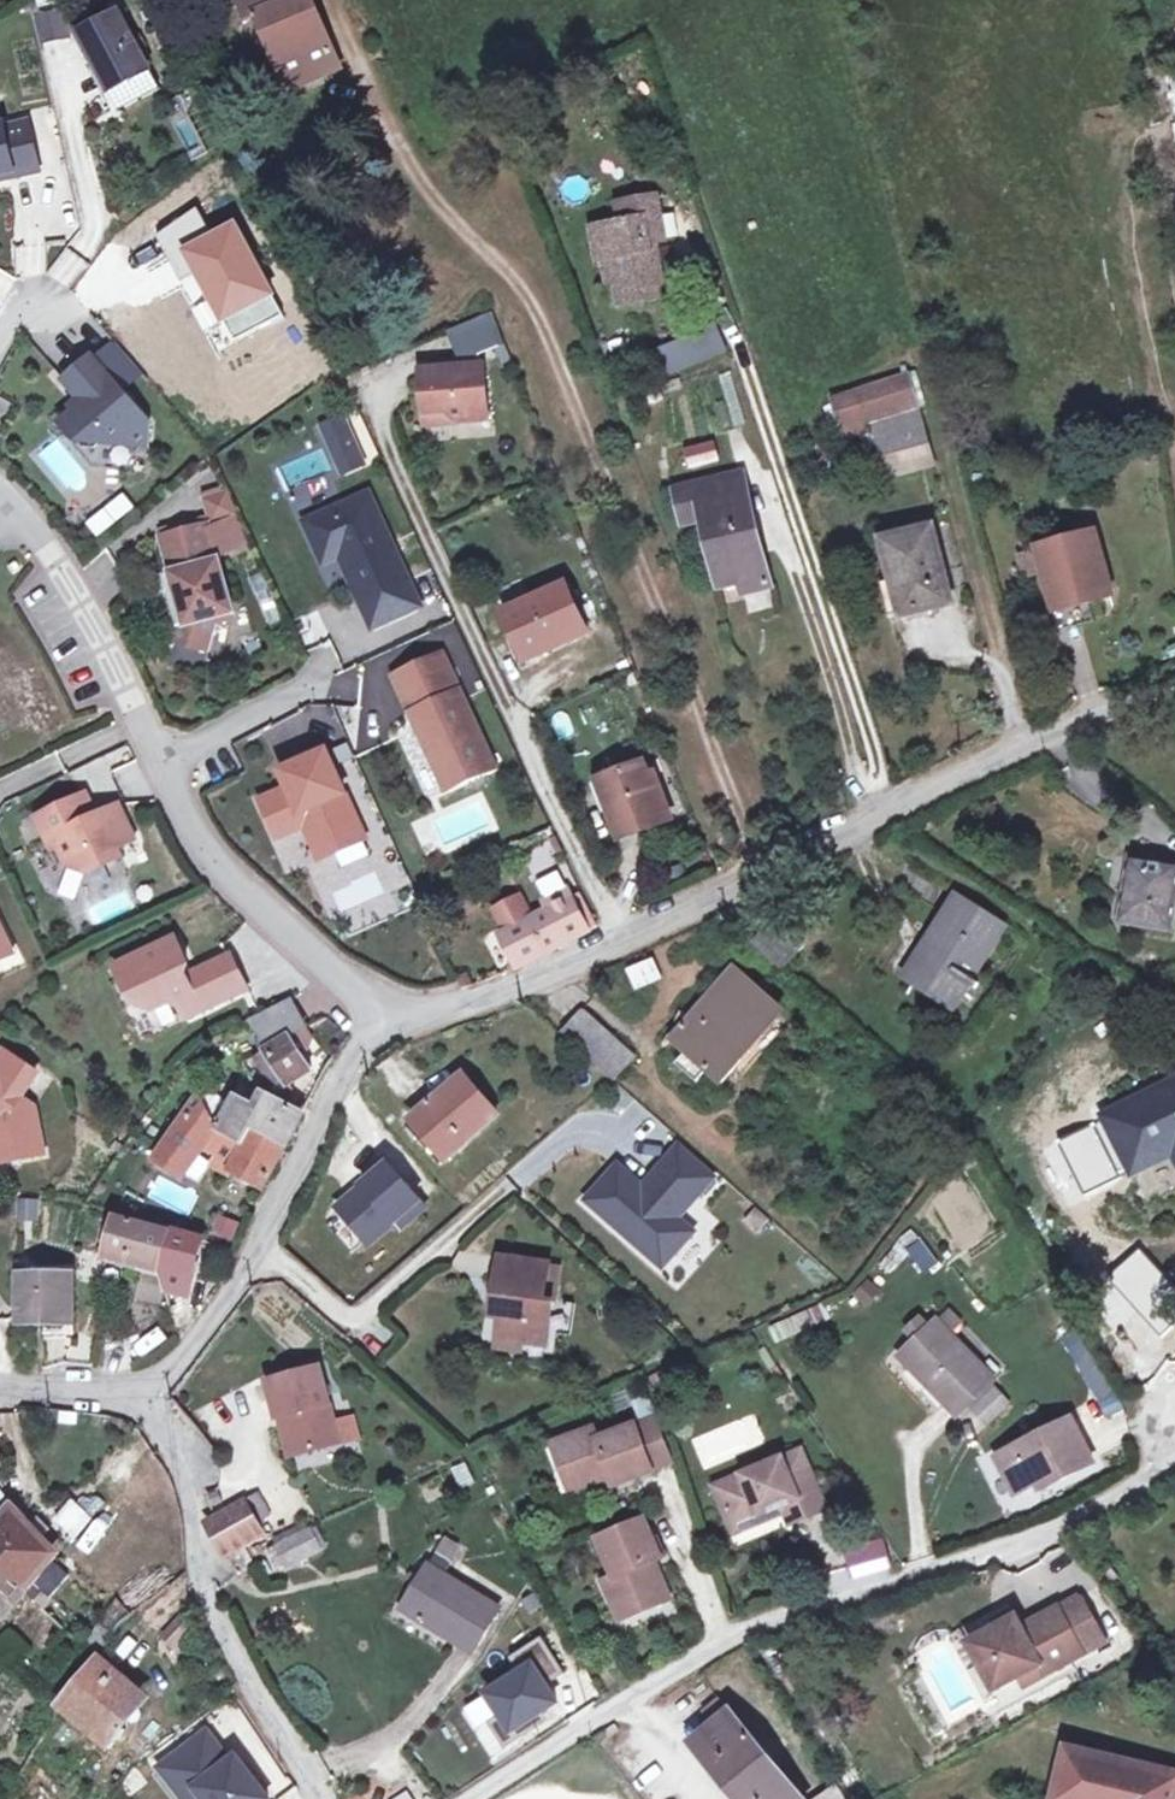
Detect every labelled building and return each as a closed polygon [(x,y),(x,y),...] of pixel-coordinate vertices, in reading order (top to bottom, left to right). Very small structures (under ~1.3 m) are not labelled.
[(334,71),(306,0),(302,0),(285,7),(282,0),(240,0),(250,26),(264,20),(290,88),(334,71)] [(153,69),(120,9),(79,32),(95,61),(110,89),(111,91),(153,69)] [(70,38),(64,12),(34,19),(40,45),(70,38)] [(110,89),(95,61),(89,64),(104,92),(110,89)] [(636,63),(613,72),(622,95),(646,86),(636,63)] [(178,97),(162,106),(191,161),(208,152),(178,97)] [(42,173),(31,130),(8,136),(6,127),(0,128),(0,183),(42,173)] [(669,248),(663,206),(626,212),(629,231),(599,235),(605,269),(618,267),(626,311),(671,304),(662,250),(669,248)] [(72,289),(89,263),(65,247),(47,274),(72,289)] [(473,356),(511,340),(501,315),(462,331),(473,356)] [(720,327),(659,343),(667,374),(728,358),(720,327)] [(152,420),(94,355),(67,378),(87,401),(64,420),(81,439),(150,444),(152,420)] [(423,427),(495,423),(492,361),(419,365),(423,427)] [(729,373),(708,379),(724,428),(745,421),(729,373)] [(885,428),(926,416),(919,391),(878,402),(885,428)] [(14,405),(0,397),(0,430),(14,405)] [(346,415),(327,424),(335,443),(355,434),(346,415)] [(885,428),(897,470),(940,456),(935,435),(932,436),(926,416),(885,428)] [(363,453),(355,434),(335,443),(344,462),(363,453)] [(680,448),(686,470),(719,462),(714,440),(680,448)] [(943,467),(940,456),(897,470),(899,479),(943,467)] [(747,602),(775,595),(755,515),(749,516),(741,485),(682,499),(690,532),(707,528),(724,595),(744,590),(747,602)] [(379,623),(421,604),(372,490),(308,519),(326,560),(342,553),(362,599),(367,597),(379,623)] [(235,612),(208,515),(158,529),(185,625),(235,612)] [(912,617),(958,606),(937,531),(886,544),(897,585),(903,585),(912,617)] [(1057,607),(1112,591),(1095,531),(1021,554),(1028,574),(1046,568),(1057,607)] [(521,661),(589,633),(570,583),(501,614),(521,661)] [(495,772),(446,646),(391,667),(412,721),(396,727),(424,799),(495,772)] [(327,742),(271,764),(279,785),(253,796),(271,842),(300,830),(313,863),(366,843),(327,742)] [(620,842),(668,820),(641,759),(597,779),(610,806),(606,808),(620,842)] [(89,794),(81,797),(89,813),(99,816),(89,794)] [(99,816),(89,813),(81,797),(40,817),(51,840),(58,837),(61,844),(71,865),(91,872),(124,856),(119,845),(137,837),(121,805),(99,816)] [(58,837),(51,840),(54,847),(61,844),(58,837)] [(1174,903),(1174,863),(1134,855),(1121,919),(1170,929),(1174,903)] [(550,902),(554,910),(576,899),(571,892),(550,902)] [(952,1003),(1003,925),(958,896),(932,933),(941,939),(925,962),(915,978),(952,1003)] [(554,910),(510,933),(526,963),(593,929),(598,927),(581,897),(579,898),(554,910)] [(774,922),(752,948),(781,974),(803,947),(774,922)] [(16,953),(5,931),(2,932),(0,928),(0,960),(16,953)] [(941,939),(932,933),(917,957),(925,962),(941,939)] [(249,987),(233,954),(189,976),(185,968),(192,965),(178,937),(119,965),(133,994),(140,990),(146,1005),(157,1009),(173,1002),(183,1005),(198,997),(204,1010),(249,987)] [(623,968),(633,991),(662,979),(652,956),(623,968)] [(783,1002),(739,965),(677,1039),(689,1050),(679,1062),(700,1080),(711,1069),(726,1080),(743,1059),(738,1055),(783,1002)] [(198,997),(183,1005),(189,1017),(204,1010),(198,997)] [(269,1044),(292,1031),(307,1024),(292,997),(267,1009),(252,1017),(269,1044)] [(582,1005),(559,1028),(611,1076),(635,1051),(582,1005)] [(306,1027),(293,1033),(302,1048),(314,1041),(306,1027)] [(293,1033),(292,1031),(269,1044),(259,1050),(278,1085),(312,1064),(302,1048),(293,1033)] [(0,1161),(45,1153),(36,1105),(23,1096),(39,1072),(7,1050),(1,1060),(0,1059),(0,1160),(0,1161)] [(463,1067),(406,1117),(442,1157),(498,1108),(463,1067)] [(211,1081),(200,1086),(212,1112),(209,1117),(215,1120),(230,1100),(211,1081)] [(1103,1118),(1130,1173),(1170,1155),(1174,1164),(1174,1082),(1103,1118)] [(177,1117),(153,1153),(182,1172),(204,1143),(219,1150),(235,1158),(232,1163),(265,1182),(274,1163),(287,1141),(253,1122),(238,1138),(227,1129),(215,1120),(209,1117),(212,1112),(200,1086),(177,1117)] [(230,1100),(215,1120),(227,1129),(238,1138),(253,1122),(287,1141),(304,1111),(271,1093),(260,1111),(235,1093),(230,1100)] [(708,1174),(675,1145),(641,1184),(617,1163),(585,1200),(661,1265),(691,1231),(673,1215),(708,1174)] [(212,1161),(227,1169),(232,1163),(235,1158),(219,1150),(212,1161)] [(403,1224),(428,1201),(386,1154),(371,1168),(375,1172),(340,1203),(373,1239),(397,1217),(403,1224)] [(189,1211),(195,1190),(156,1179),(150,1200),(189,1211)] [(36,1219),(38,1198),(19,1197),(17,1218),(36,1219)] [(215,1234),(237,1228),(232,1211),(211,1217),(215,1234)] [(125,1255),(134,1223),(118,1219),(110,1251),(121,1254),(125,1255)] [(160,1263),(168,1233),(134,1223),(125,1255),(160,1263)] [(189,1292),(202,1238),(169,1229),(168,1233),(160,1263),(163,1275),(167,1287),(189,1292)] [(899,1242),(919,1275),(937,1264),(916,1231),(899,1242)] [(118,1263),(127,1266),(163,1275),(160,1263),(125,1255),(121,1254),(118,1263)] [(549,1261),(500,1255),(495,1293),(498,1293),(506,1295),(504,1315),(502,1337),(524,1339),(548,1343),(554,1297),(545,1296),(549,1261)] [(558,1263),(549,1261),(545,1296),(554,1297),(558,1263)] [(32,1263),(32,1271),(81,1272),(81,1264),(32,1263)] [(32,1271),(26,1271),(25,1321),(48,1320),(48,1322),(73,1321),(81,1321),(81,1272),(32,1271)] [(506,1295),(498,1293),(496,1314),(504,1315),(506,1295)] [(781,1338),(806,1328),(801,1315),(775,1325),(781,1338)] [(908,1330),(917,1338),(929,1325),(921,1317),(908,1330)] [(994,1378),(937,1318),(929,1325),(917,1338),(899,1355),(955,1415),(994,1378)] [(48,1322),(48,1334),(72,1335),(73,1321),(48,1322)] [(132,1342),(139,1354),(165,1339),(158,1326),(132,1342)] [(523,1350),(524,1339),(502,1337),(500,1347),(523,1350)] [(329,1441),(317,1361),(262,1370),(268,1409),(272,1408),(279,1407),(285,1447),(329,1441)] [(1008,1402),(994,1387),(971,1408),(985,1422),(1008,1402)] [(285,1447),(279,1407),(272,1408),(278,1448),(285,1447)] [(988,1446),(1006,1485),(1047,1467),(1049,1474),(1086,1459),(1067,1413),(988,1446)] [(662,1472),(682,1464),(664,1419),(643,1427),(662,1472)] [(589,1495),(612,1486),(610,1480),(620,1475),(623,1482),(625,1488),(662,1472),(643,1427),(606,1442),(601,1430),(561,1447),(574,1476),(581,1474),(589,1495)] [(818,1513),(837,1504),(819,1467),(810,1447),(792,1456),(733,1483),(740,1499),(734,1502),(749,1533),(777,1519),(774,1512),(796,1502),(809,1496),(818,1513)] [(582,1498),(589,1495),(581,1474),(574,1476),(582,1498)] [(623,1482),(620,1475),(610,1480),(612,1486),(623,1482)] [(733,1483),(726,1486),(734,1502),(740,1499),(733,1483)] [(114,1591),(168,1526),(124,1488),(70,1554),(114,1591)] [(12,1507),(0,1489),(0,1520),(12,1507)] [(269,1531),(247,1495),(209,1519),(232,1554),(269,1531)] [(796,1502),(804,1520),(818,1513),(809,1496),(796,1502)] [(67,1533),(87,1515),(72,1500),(52,1518),(67,1533)] [(33,1579),(55,1560),(51,1543),(44,1535),(51,1528),(39,1517),(32,1524),(14,1506),(12,1507),(0,1520),(0,1545),(33,1579)] [(672,1558),(655,1522),(610,1541),(626,1577),(616,1582),(634,1621),(662,1609),(659,1602),(679,1593),(669,1570),(663,1573),(659,1564),(666,1561),(672,1558)] [(316,1532),(284,1546),(293,1566),(325,1551),(316,1532)] [(888,1541),(847,1546),(851,1576),(891,1571),(888,1541)] [(33,1579),(0,1545),(0,1600),(5,1606),(20,1590),(29,1583),(33,1579)] [(276,1550),(285,1570),(293,1566),(284,1546),(276,1550)] [(443,1557),(436,1568),(452,1578),(459,1567),(443,1557)] [(669,1570),(666,1561),(659,1564),(663,1573),(669,1570)] [(452,1578),(436,1568),(411,1613),(479,1654),(505,1609),(452,1578)] [(40,1590),(29,1583),(20,1590),(33,1599),(40,1590)] [(1070,1602),(1096,1649),(1114,1639),(1090,1592),(1070,1602)] [(682,1600),(679,1593),(659,1602),(662,1609),(682,1600)] [(1059,1669),(1096,1649),(1070,1602),(1033,1622),(1027,1612),(980,1637),(1008,1686),(1032,1672),(1054,1659),(1059,1669)] [(183,1614),(165,1634),(178,1646),(197,1626),(183,1614)] [(111,1645),(121,1629),(105,1618),(92,1639),(108,1649),(111,1645)] [(509,1742),(569,1710),(552,1680),(565,1673),(546,1637),(510,1657),(519,1673),(482,1693),(509,1742)] [(142,1691),(101,1656),(59,1706),(110,1749),(126,1729),(117,1721),(142,1691)] [(1059,1669),(1054,1659),(1032,1672),(1037,1681),(1059,1669)] [(736,1689),(720,1702),(731,1715),(748,1702),(736,1689)] [(171,1739),(215,1798),(258,1798),(289,1776),(267,1743),(269,1741),(236,1692),(199,1718),(171,1739)] [(760,1798),(820,1798),(824,1796),(749,1701),(748,1702),(731,1715),(709,1734),(760,1798)] [(1066,1754),(1054,1798),(1174,1798),(1174,1781),(1066,1754)] [(391,1798),(413,1798),(407,1790),(391,1798)]
